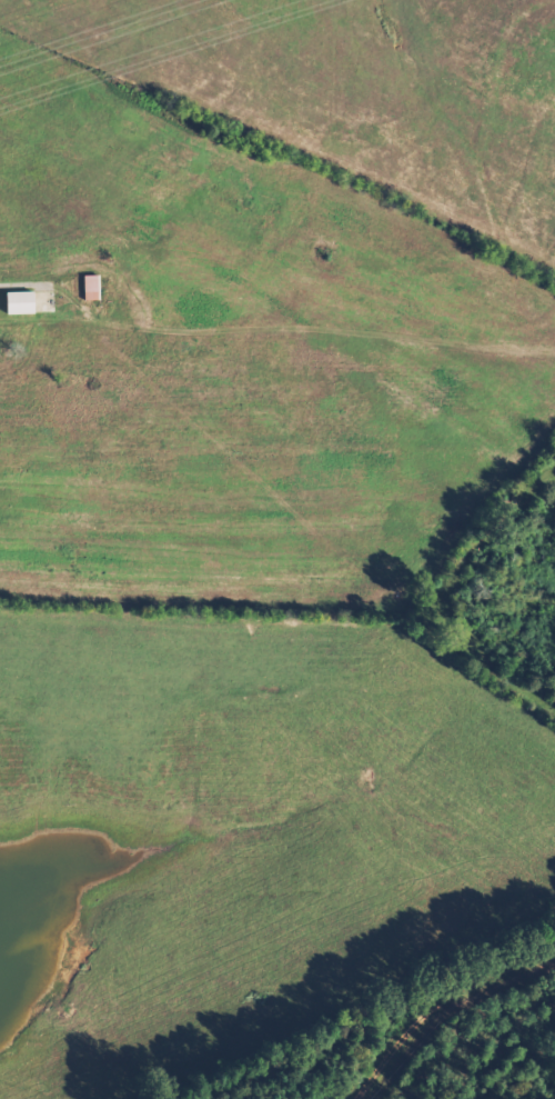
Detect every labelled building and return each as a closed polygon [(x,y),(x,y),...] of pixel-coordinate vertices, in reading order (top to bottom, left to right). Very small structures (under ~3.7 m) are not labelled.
[(37,292),(9,292),(10,314),(38,314),(37,292)]
